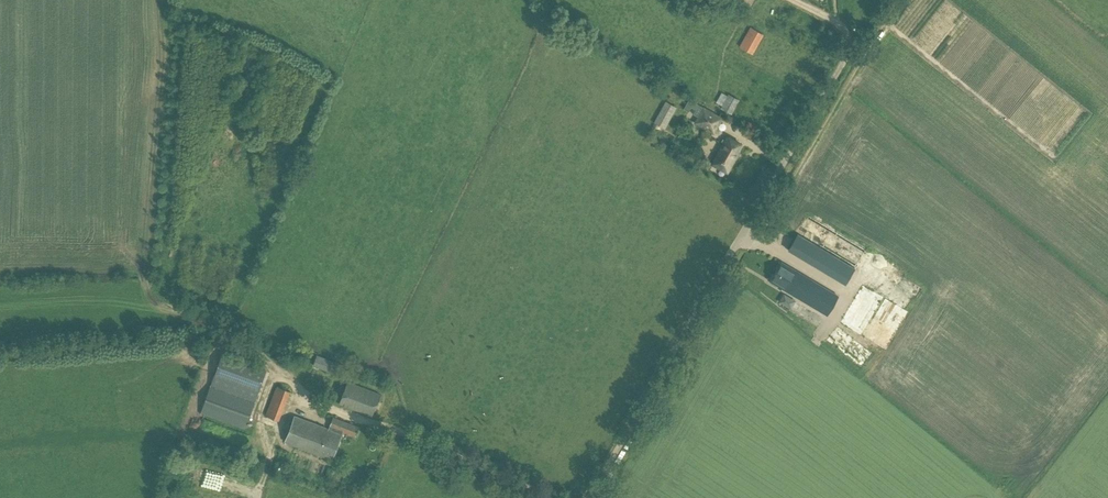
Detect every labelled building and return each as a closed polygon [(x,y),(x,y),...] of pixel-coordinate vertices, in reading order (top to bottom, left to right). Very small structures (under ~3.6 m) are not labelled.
[(752,54),(763,35),(750,27),(739,46),(752,54)] [(732,114),(739,100),(728,94),(726,97),(721,94),(717,101),(723,104),(721,108),(732,114)] [(666,101),(654,122),(665,129),(677,107),(666,101)] [(693,123),(714,134),(723,118),(702,106),(693,123)] [(707,151),(712,137),(698,132),(692,146),(707,151)] [(735,155),(741,144),(727,137),(712,165),(720,169),(722,164),(730,168),(737,156),(735,155)] [(845,284),(854,268),(797,234),(788,250),(845,284)] [(827,315),(838,297),(781,263),(770,281),(827,315)] [(854,287),(834,326),(882,351),(903,312),(854,287)] [(779,301),(791,309),(796,301),(784,294),(779,301)] [(807,335),(812,329),(801,322),(797,328),(807,335)] [(832,328),(821,343),(855,367),(866,352),(832,328)] [(222,354),(201,413),(246,430),(267,369),(222,354)] [(314,365),(331,372),(335,362),(318,356),(314,365)] [(348,380),(339,404),(371,417),(380,392),(348,380)] [(276,385),(265,415),(279,420),(290,390),(276,385)] [(332,459),(342,434),(295,416),(285,441),(332,459)] [(334,416),(330,427),(356,436),(359,426),(334,416)]
